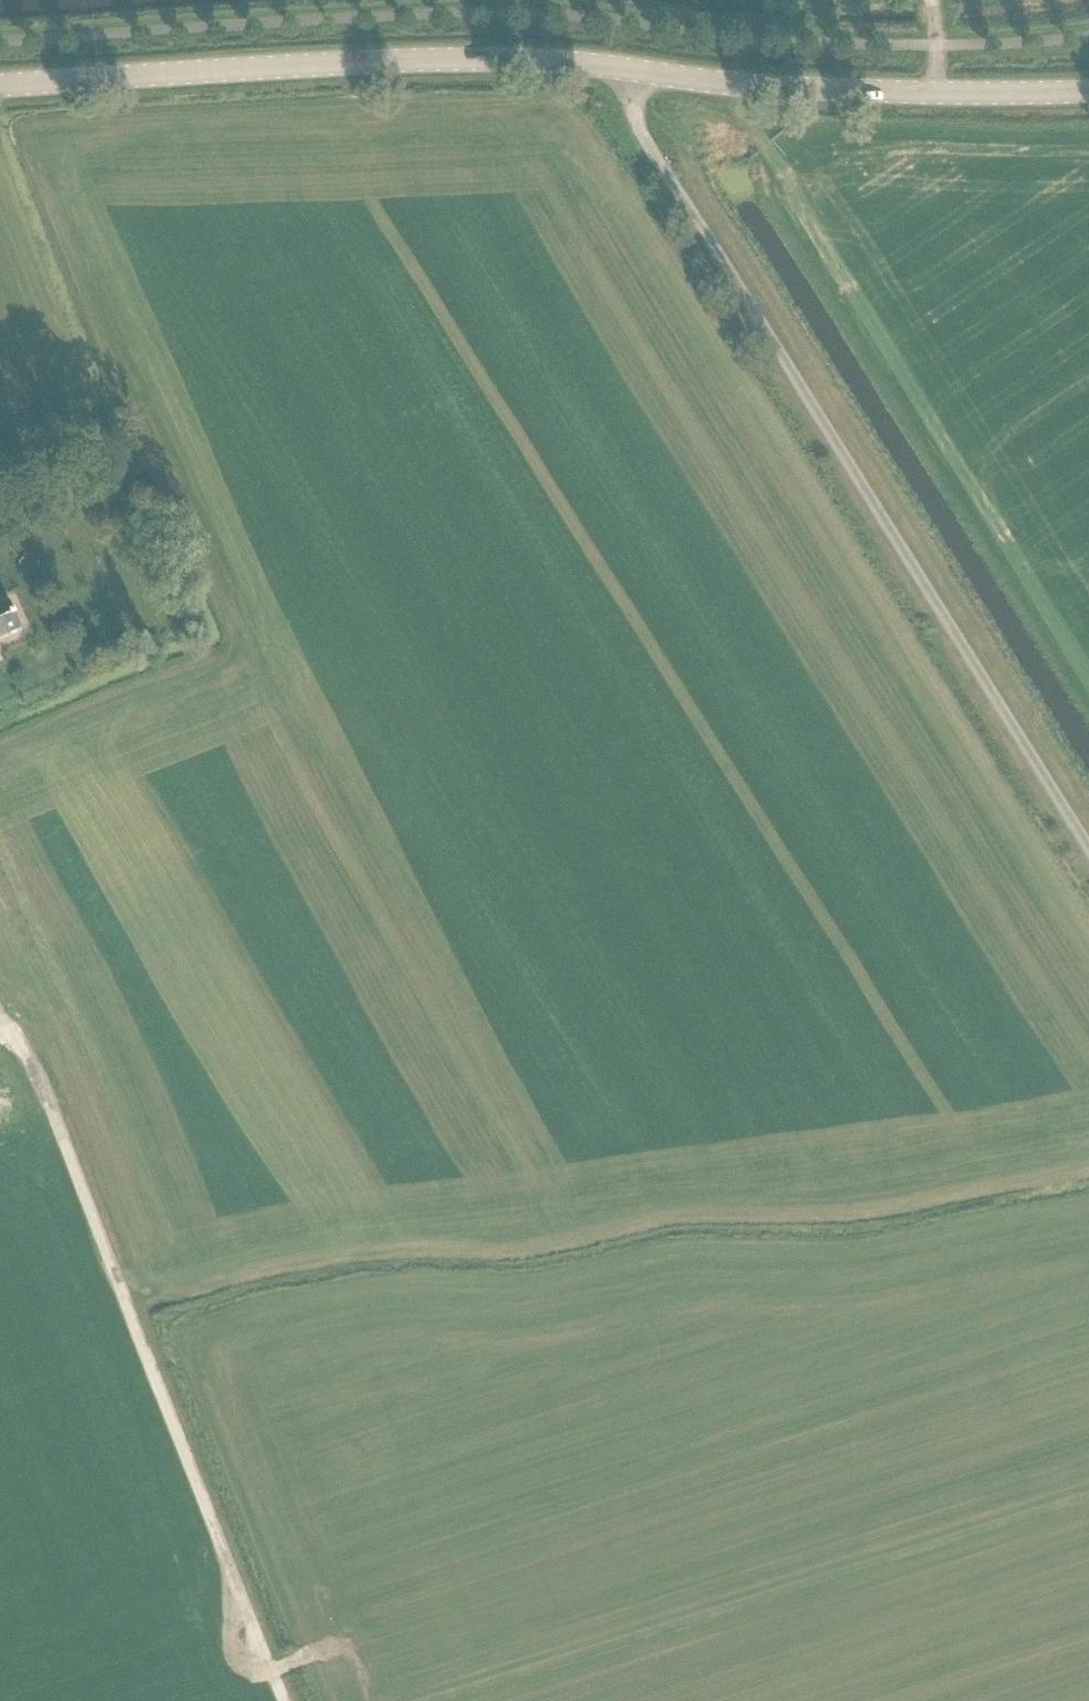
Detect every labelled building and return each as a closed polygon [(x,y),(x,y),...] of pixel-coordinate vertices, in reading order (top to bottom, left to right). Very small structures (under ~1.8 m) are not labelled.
[(22,631),(10,604),(0,609),(0,641),(22,631)]
